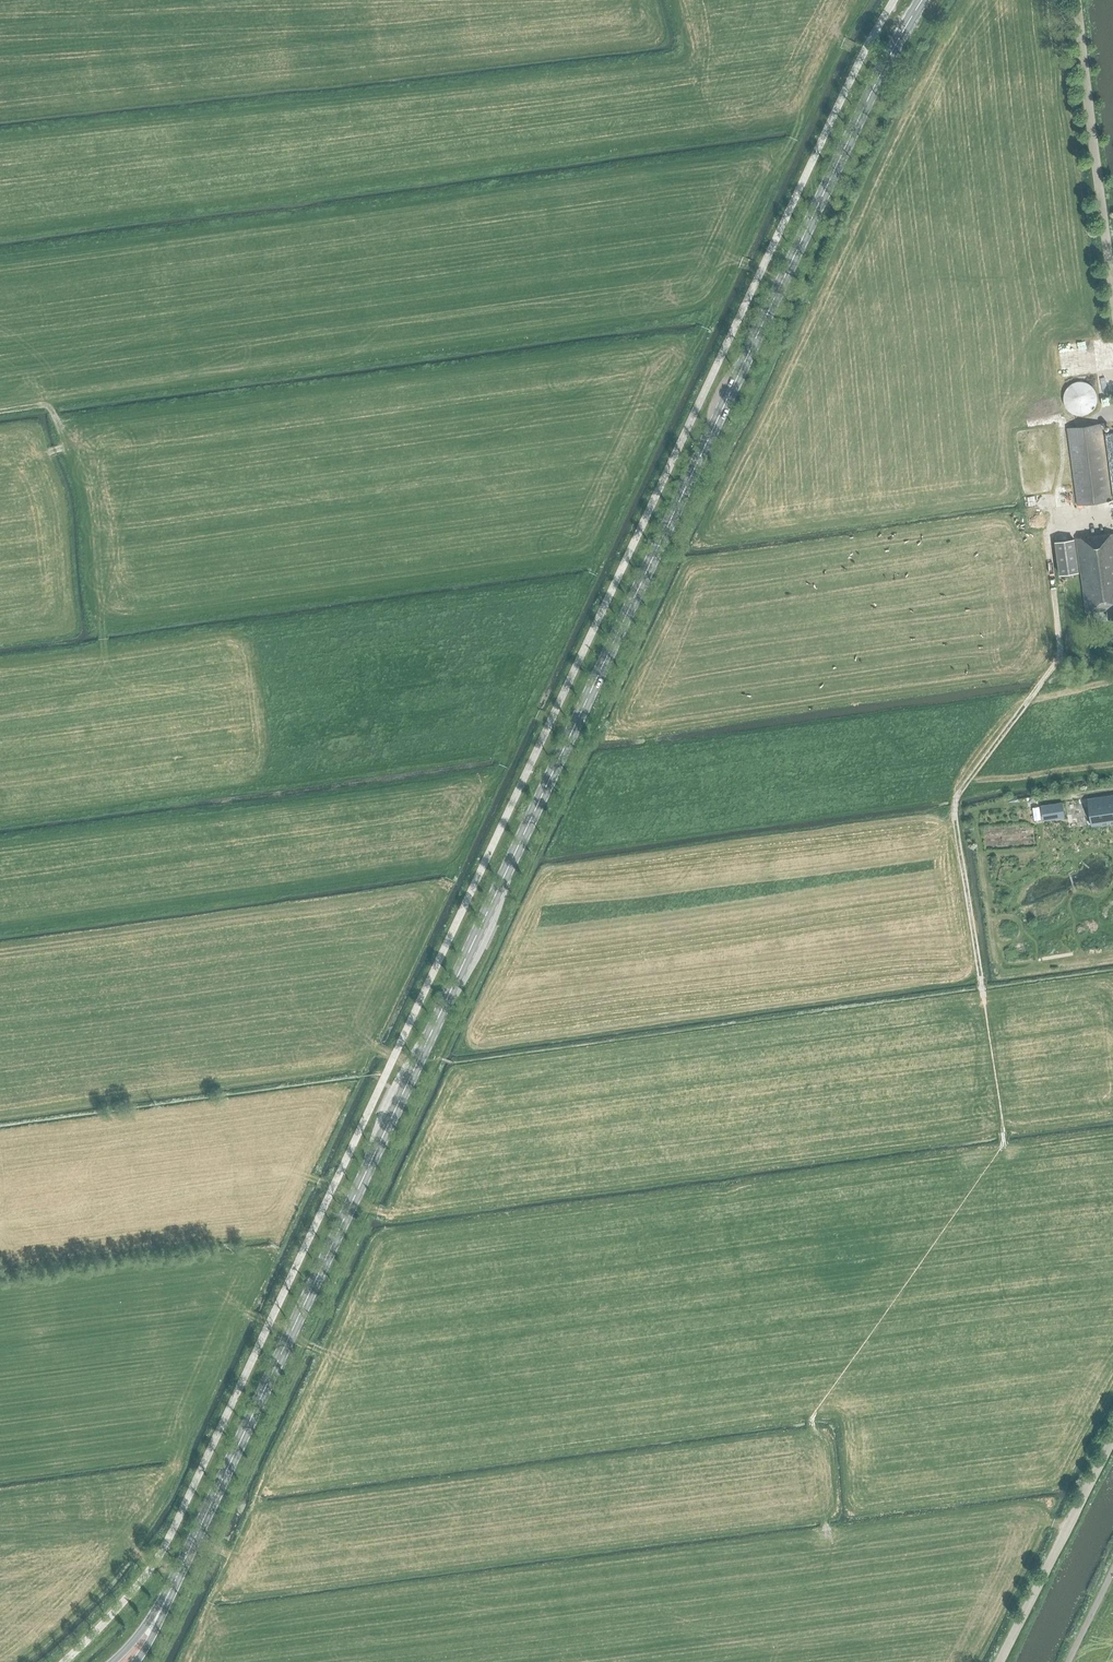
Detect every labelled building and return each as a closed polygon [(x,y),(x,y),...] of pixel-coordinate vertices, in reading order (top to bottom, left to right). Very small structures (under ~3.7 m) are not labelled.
[(1062,349),(1062,357),(1078,356),(1077,348),(1062,349)] [(1081,381),(1079,381),(1077,382),(1075,382),(1073,383),(1072,383),(1071,384),(1070,385),(1068,386),(1066,389),(1065,390),(1064,392),(1064,394),(1063,396),(1063,397),(1063,400),(1063,401),(1064,401),(1064,402),(1064,404),(1065,406),(1066,407),(1068,410),(1068,411),(1070,412),(1071,412),(1074,414),(1075,414),(1078,415),(1080,415),(1082,415),(1084,415),(1085,414),(1086,414),(1087,413),(1088,413),(1090,412),(1091,411),(1093,409),(1094,408),(1095,406),(1096,403),(1097,402),(1097,400),(1097,398),(1097,397),(1096,396),(1096,394),(1095,392),(1095,390),(1094,389),(1093,388),(1092,386),(1090,385),(1089,384),(1088,383),(1085,382),(1083,382),(1081,381)] [(1104,427),(1104,423),(1067,428),(1077,505),(1111,500),(1101,427),(1104,427)] [(1076,539),(1086,612),(1107,610),(1108,619),(1112,619),(1112,534),(1076,539)] [(1074,539),(1055,542),(1059,575),(1078,572),(1074,539)] [(1087,796),(1091,823),(1112,820),(1112,792),(1087,796)] [(1062,803),(1042,806),(1044,818),(1051,817),(1052,819),(1065,817),(1062,803)]
